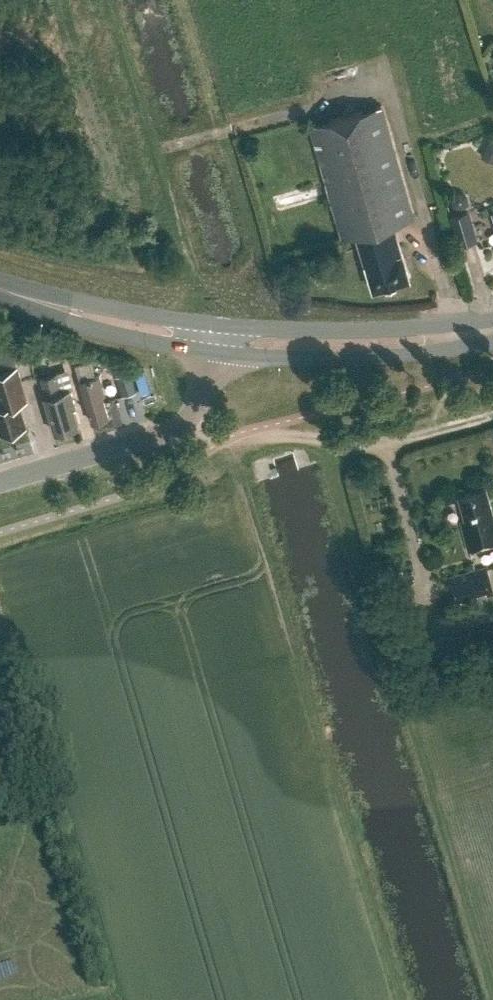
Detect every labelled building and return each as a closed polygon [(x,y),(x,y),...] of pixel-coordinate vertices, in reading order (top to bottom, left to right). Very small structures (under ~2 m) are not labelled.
[(315,124),(334,192),(347,237),(361,233),(377,288),(413,278),(397,222),(416,217),(408,192),(383,104),(315,124)] [(459,191),(451,197),(453,206),(461,209),(468,204),(467,195),(459,191)] [(451,215),(458,244),(478,239),(471,210),(451,215)] [(1,406),(0,406),(0,430),(1,434),(4,433),(8,435),(13,433),(15,429),(26,426),(19,402),(27,399),(11,345),(0,349),(0,402),(1,406)] [(92,421),(109,416),(102,395),(105,394),(100,375),(95,376),(90,359),(75,364),(92,421)] [(69,368),(56,372),(41,376),(47,396),(45,397),(55,432),(78,425),(74,408),(74,405),(75,405),(71,389),(74,388),(69,368)] [(131,372),(116,376),(121,395),(136,391),(131,372)] [(486,489),(458,497),(465,520),(460,521),(468,551),(492,544),(492,513),(486,489)] [(492,594),(492,588),(487,567),(449,577),(456,604),(492,594)]
